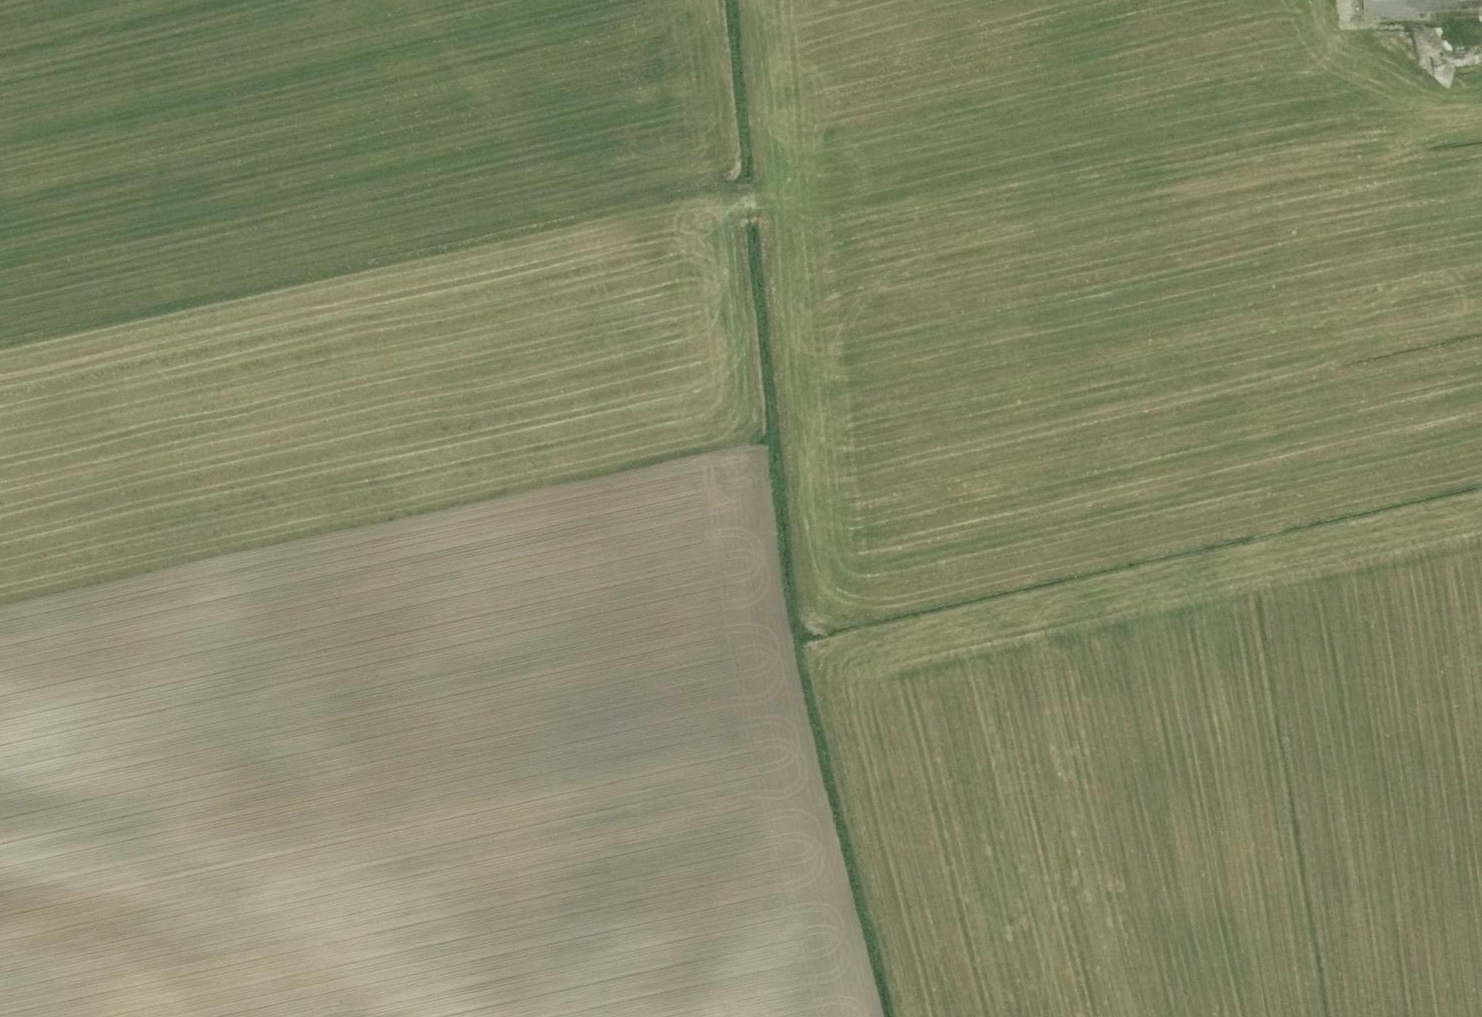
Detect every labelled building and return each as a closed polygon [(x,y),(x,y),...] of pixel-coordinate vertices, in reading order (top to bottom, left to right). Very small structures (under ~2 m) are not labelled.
[(1367,13),(1481,6),(1481,0),(1366,0),(1367,13)] [(1481,35),(1481,21),(1472,23),(1474,36),(1481,35)]
